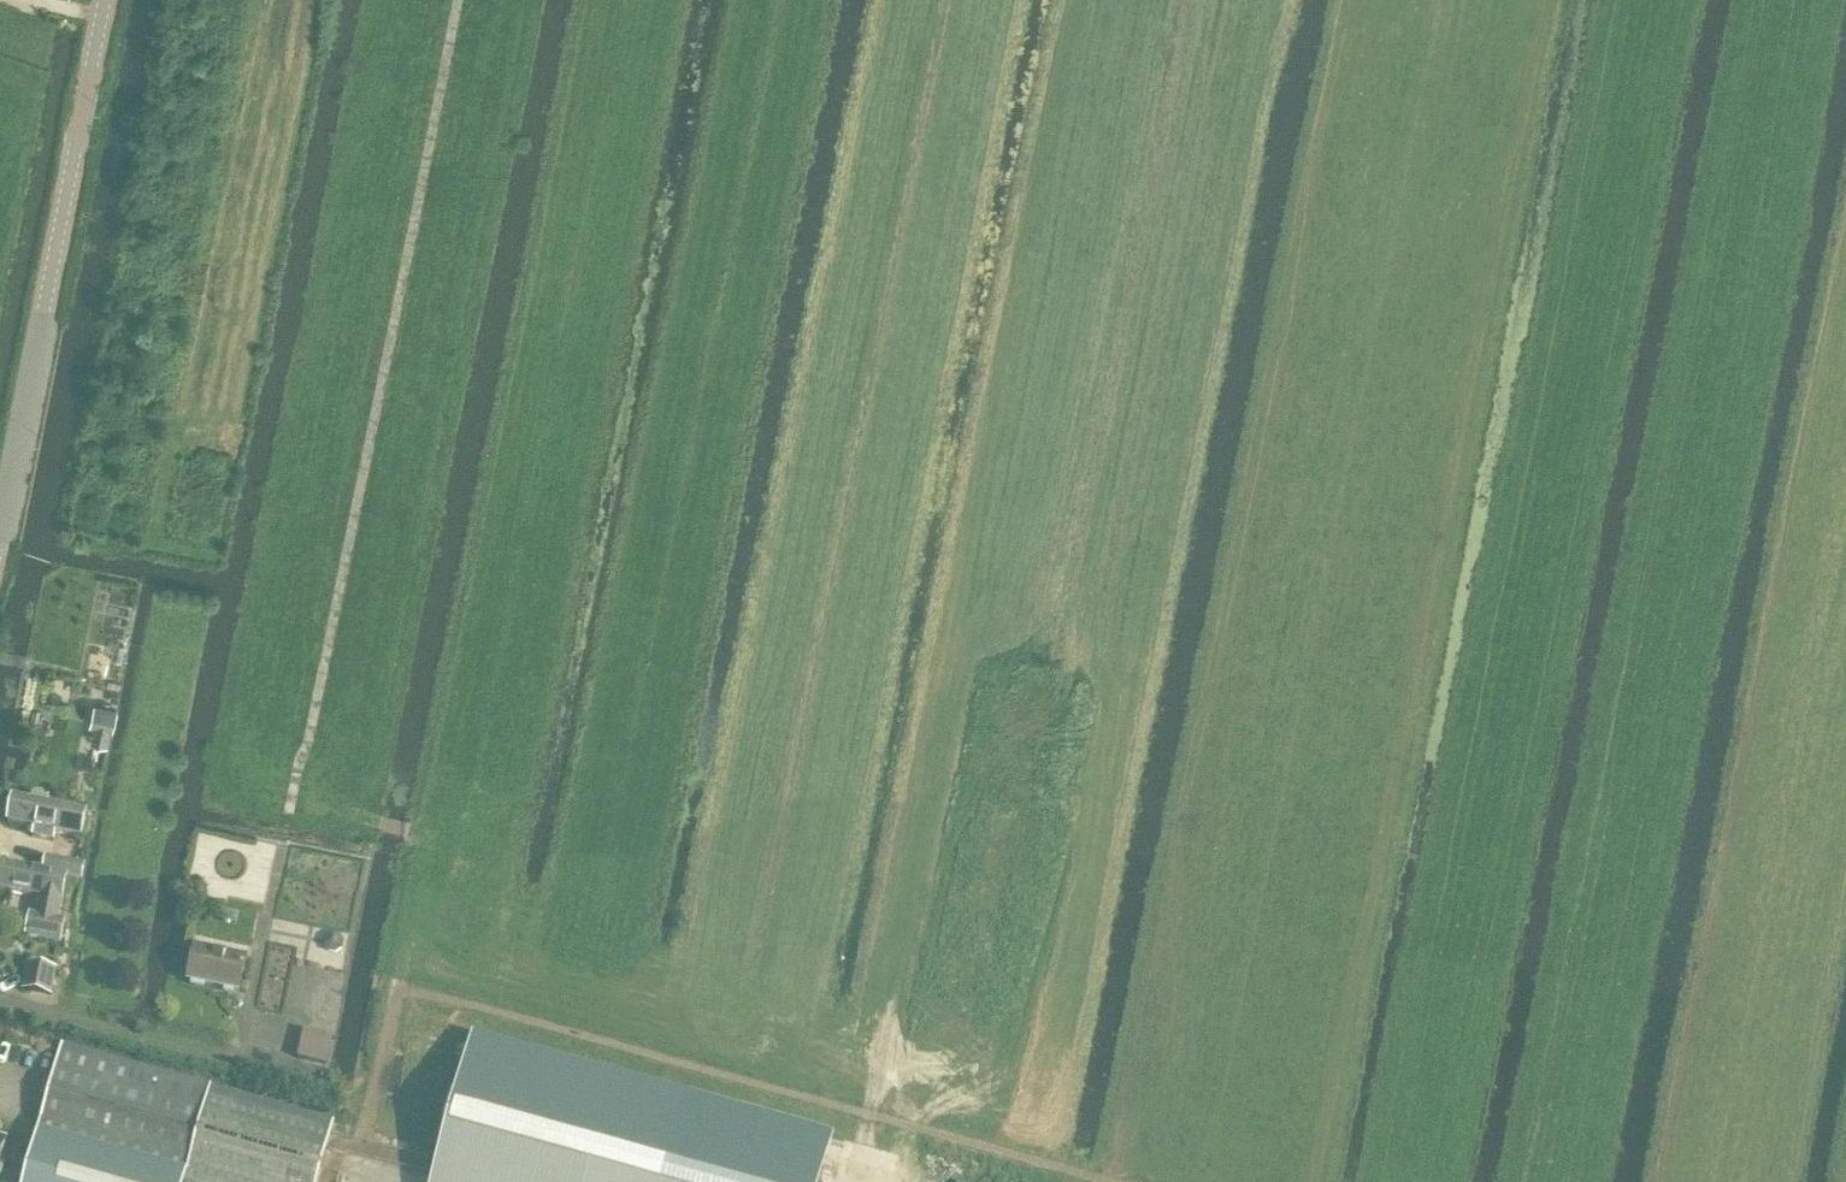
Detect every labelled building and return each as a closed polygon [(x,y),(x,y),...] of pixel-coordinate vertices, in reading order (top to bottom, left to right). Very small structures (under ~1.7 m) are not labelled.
[(95,705),(91,724),(112,728),(116,709),(95,705)] [(14,799),(9,825),(35,830),(33,838),(55,843),(57,834),(82,839),(87,814),(45,806),(46,800),(43,795),(37,794),(32,797),(31,803),(14,799)] [(82,881),(85,866),(46,859),(43,873),(67,878),(67,879),(82,881)] [(67,879),(67,878),(43,873),(43,874),(1,865),(0,868),(0,891),(41,900),(38,919),(32,918),(28,940),(62,946),(63,939),(67,938),(68,931),(65,929),(66,924),(59,923),(67,879)] [(328,953),(336,955),(343,950),(345,942),(340,935),(332,934),(326,938),(324,946),(328,953)] [(239,991),(246,959),(196,949),(189,981),(239,991)] [(53,996),(57,972),(30,967),(25,991),(53,996)] [(304,1031),(298,1059),(326,1065),(332,1037),(304,1031)] [(473,1040),(437,1181),(821,1181),(833,1138),(473,1040)] [(36,1143),(178,1181),(316,1181),(333,1125),(210,1089),(210,1090),(62,1049),(55,1075),(36,1143)] [(24,1181),(178,1181),(36,1143),(24,1181)]
